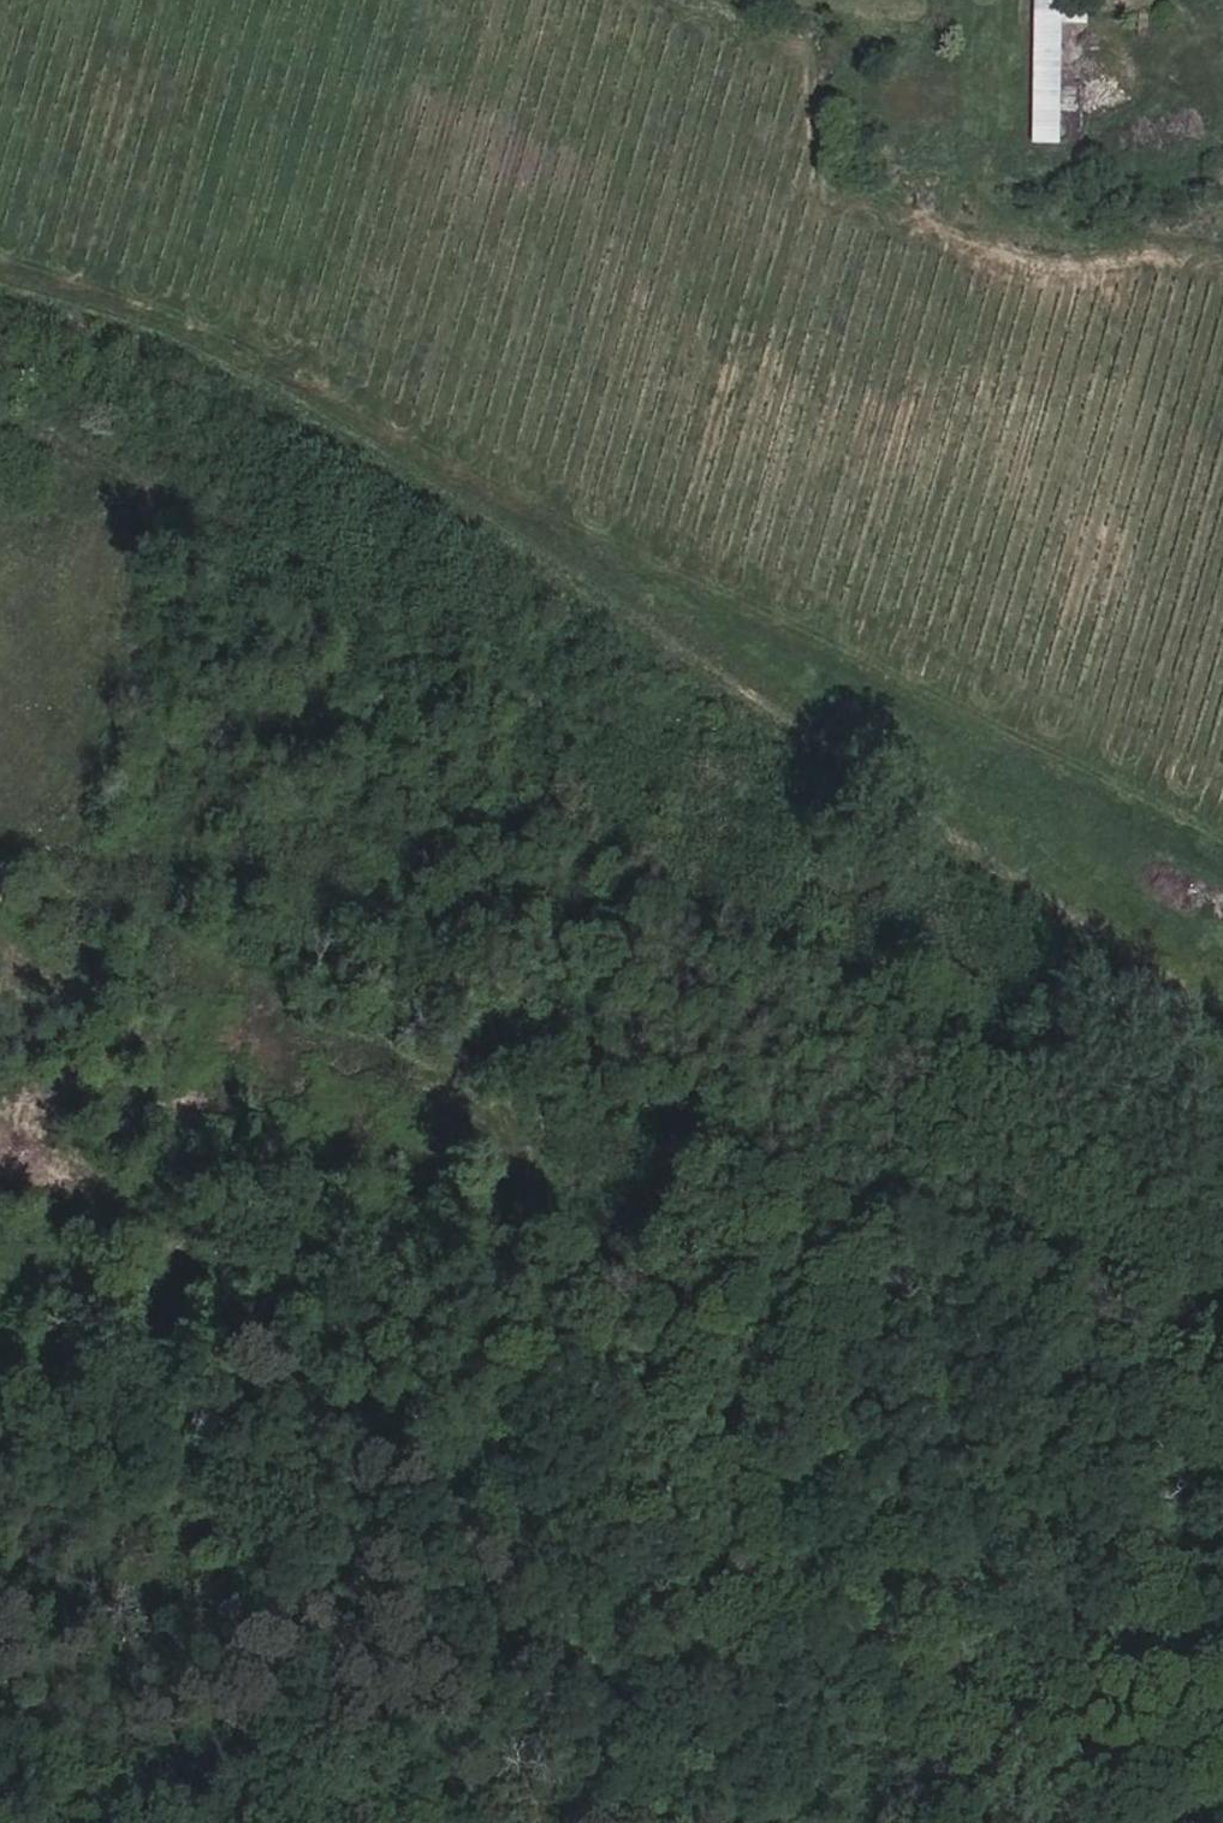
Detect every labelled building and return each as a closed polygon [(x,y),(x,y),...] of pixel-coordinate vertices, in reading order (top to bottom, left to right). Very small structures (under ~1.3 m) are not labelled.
[(1058,22),(1059,1),(1035,0),(1031,144),(1054,144),(1058,22)] [(1084,22),(1085,1),(1059,1),(1058,22),(1084,22)]
